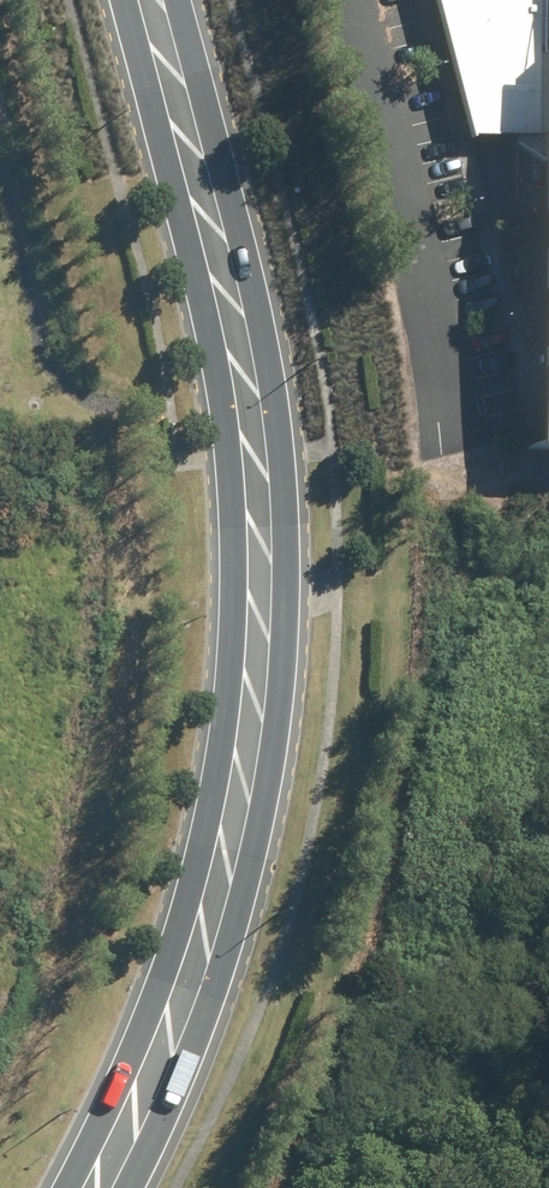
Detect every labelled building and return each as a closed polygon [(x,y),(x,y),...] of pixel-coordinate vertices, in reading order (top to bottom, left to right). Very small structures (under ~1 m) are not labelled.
[(456,147),(509,143),(506,327),(504,454),(504,467),(548,466),(548,0),(415,0),(456,147)]
